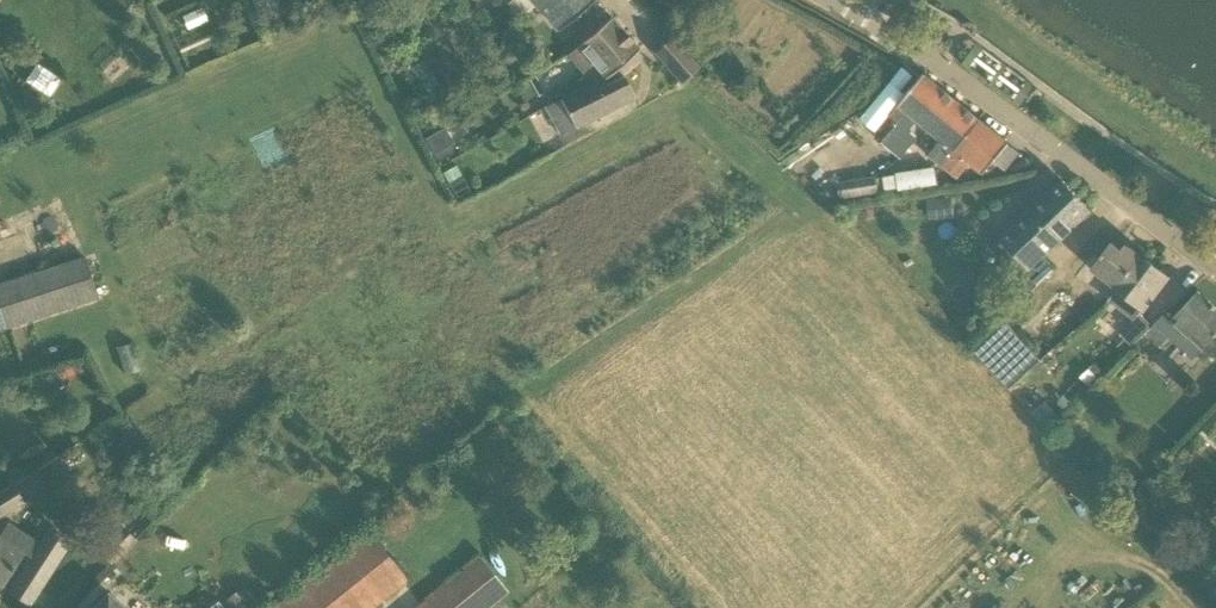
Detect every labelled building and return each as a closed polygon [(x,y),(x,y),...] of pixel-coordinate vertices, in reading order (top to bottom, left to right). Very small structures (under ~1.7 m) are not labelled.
[(560,31),(596,0),(533,0),(560,31)] [(578,46),(567,55),(583,74),(594,65),(606,79),(618,69),(640,50),(612,17),(578,46)] [(655,52),(682,83),(700,68),(672,37),(655,52)] [(1020,153),(1009,144),(924,75),(896,110),(903,117),(897,124),(898,125),(883,143),(902,158),(918,139),(909,132),(918,121),(942,141),(929,156),(959,179),(970,164),(984,175),(995,161),(1006,170),(1020,153)] [(636,98),(625,77),(600,89),(596,82),(547,106),(562,135),(636,98)] [(880,194),(879,192),(890,190),(898,189),(899,190),(937,184),(935,168),(896,173),(896,175),(888,176),(877,178),(877,177),(839,183),(842,200),(880,194)] [(1061,183),(1001,240),(1003,242),(1024,264),(1029,270),(1091,211),(1064,181),(1061,183)] [(942,219),(941,199),(928,200),(929,220),(942,219)] [(1109,301),(1142,258),(1126,245),(1121,251),(1112,243),(1091,269),(1095,272),(1087,284),(1109,301)] [(100,299),(86,257),(0,285),(0,331),(100,299)] [(1153,327),(1141,314),(1169,277),(1142,258),(1109,301),(1135,321),(1121,334),(1132,346),(1147,333),(1153,327)] [(1169,337),(1186,353),(1185,354),(1186,355),(1187,354),(1193,360),(1215,336),(1215,307),(1199,291),(1174,319),(1170,315),(1172,314),(1170,313),(1169,314),(1168,313),(1153,327),(1147,333),(1161,346),(1169,337)] [(1004,320),(972,349),(1010,389),(1041,360),(1004,320)] [(0,493),(0,518),(24,503),(13,485),(0,493)] [(1162,535),(1174,525),(1161,511),(1149,522),(1162,535)] [(113,566),(146,530),(128,514),(95,550),(113,566)] [(39,591),(71,543),(51,529),(42,543),(9,522),(2,533),(0,531),(0,585),(30,605),(39,591)] [(277,607),(372,607),(407,580),(369,533),(277,607)] [(481,557),(418,607),(488,607),(509,591),(481,557)] [(248,606),(237,591),(221,603),(225,607),(246,607),(248,606)] [(108,595),(96,607),(122,607),(108,595)]
